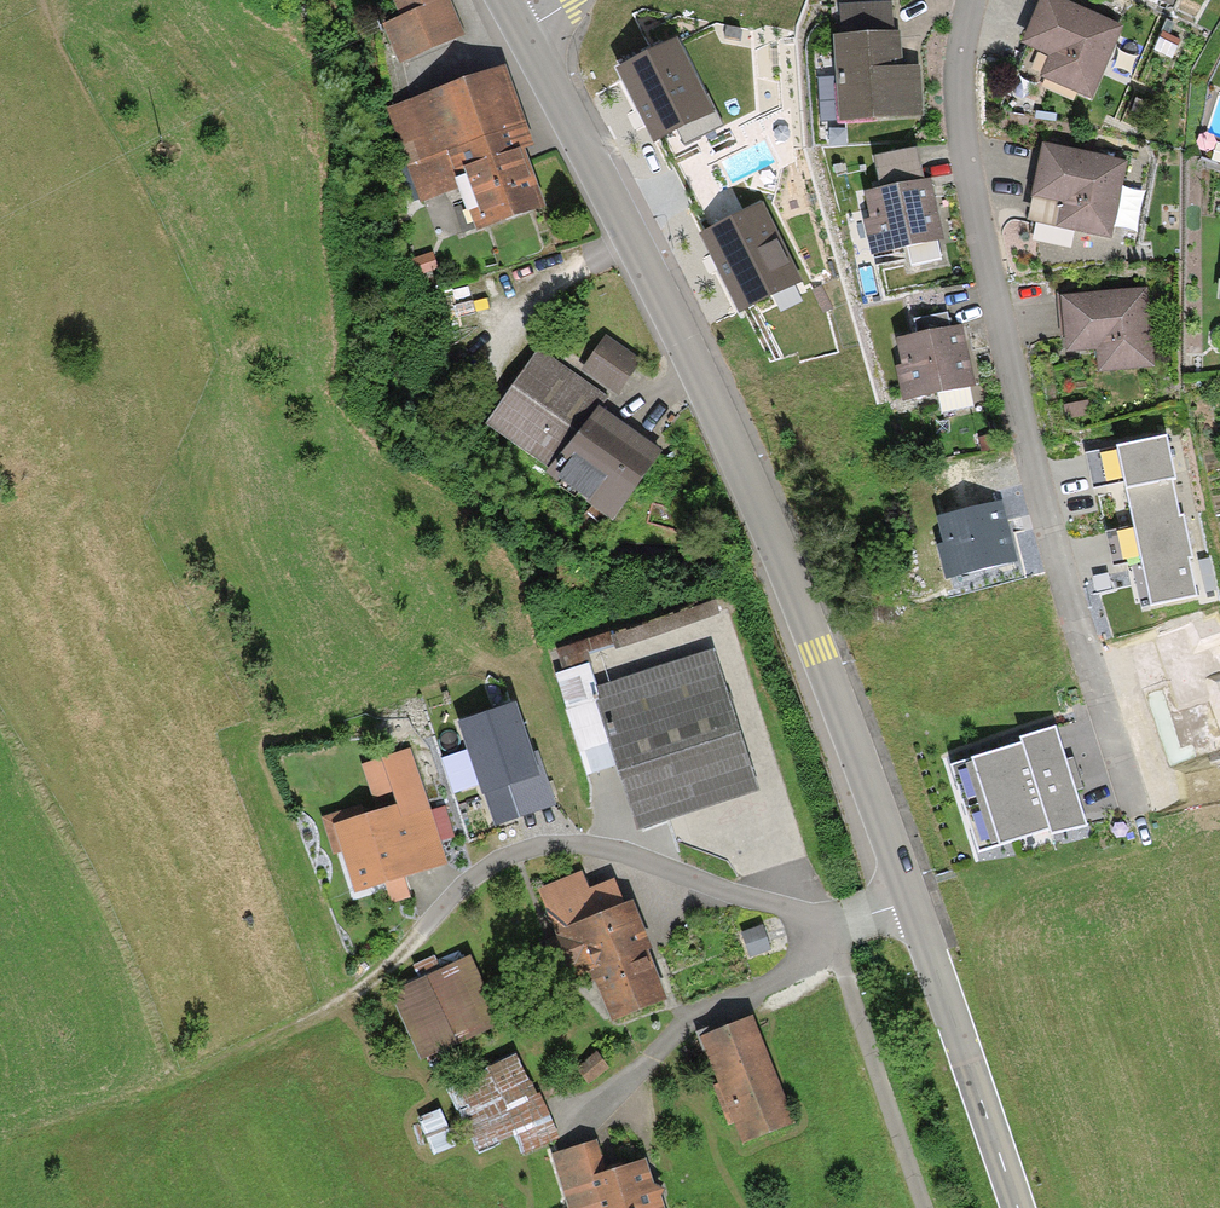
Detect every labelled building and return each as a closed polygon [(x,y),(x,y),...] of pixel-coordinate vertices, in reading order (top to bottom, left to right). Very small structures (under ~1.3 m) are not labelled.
[(382,27),(396,62),(464,36),(450,0),(403,0),(393,4),(400,20),(382,27)] [(1057,0),(1041,0),(1021,44),(1052,58),(1043,78),(1090,99),(1122,29),(1094,16),(1057,0)] [(841,6),(843,36),(895,32),(893,2),(841,6)] [(843,36),(834,36),(838,123),(922,119),(920,66),(902,67),(901,54),(900,32),(895,32),(843,36)] [(653,139),(658,137),(693,120),(709,112),(675,45),(619,74),(641,117),(653,139)] [(508,69),(385,110),(419,204),(460,189),(476,233),(546,208),(525,149),(532,146),(524,123),(526,122),(508,69)] [(743,216),(693,120),(658,137),(710,235),(743,216)] [(1097,157),(1042,146),(1026,220),(1111,238),(1126,163),(1097,157)] [(882,188),(923,179),(918,149),(876,158),(882,188)] [(870,219),(864,220),(873,258),(947,240),(939,208),(932,177),(923,179),(882,188),(865,192),(870,219)] [(761,208),(743,216),(710,235),(705,237),(715,257),(741,308),(797,279),(761,208)] [(1117,293),(1060,297),(1064,354),(1095,352),(1096,373),(1154,368),(1148,291),(1117,293)] [(961,326),(896,341),(903,369),(896,371),(903,403),(975,387),(967,355),(961,326)] [(606,337),(582,371),(616,394),(639,361),(606,337)] [(538,350),(487,424),(552,471),(598,407),(605,397),(538,350)] [(634,433),(598,407),(552,471),(549,474),(612,519),(661,452),(634,433)] [(995,434),(979,439),(982,452),(999,447),(995,434)] [(1163,438),(1089,454),(1097,493),(1124,488),(1132,527),(1104,533),(1111,567),(1140,561),(1150,606),(1197,596),(1189,559),(1194,558),(1184,516),(1180,517),(1163,438)] [(950,482),(959,514),(993,504),(983,473),(950,482)] [(1002,501),(993,504),(959,514),(936,520),(944,545),(936,547),(947,583),(1019,562),(1010,530),(1002,501)] [(730,698),(715,652),(596,689),(619,761),(640,827),(759,790),(730,698)] [(588,772),(619,761),(596,689),(587,665),(555,676),(588,772)] [(531,754),(513,705),(457,725),(482,795),(485,794),(496,825),(555,804),(536,752),(531,754)] [(1056,728),(1020,740),(1022,744),(949,767),(978,856),(1049,833),(1050,838),(1087,826),(1074,783),(1068,767),(1056,728)] [(334,857),(342,854),(355,893),(386,883),(392,903),(408,898),(402,879),(445,865),(438,842),(454,837),(445,808),(429,813),(409,749),(362,764),(373,801),(321,818),(334,857)] [(614,881),(591,890),(584,872),(539,890),(557,937),(548,940),(560,972),(571,967),(578,984),(596,978),(613,1021),(664,1001),(645,952),(650,951),(632,904),(624,907),(614,881)] [(763,925),(742,932),(750,958),(772,950),(763,925)] [(502,1025),(470,956),(441,970),(430,975),(419,980),(389,994),(421,1063),(502,1025)] [(430,975),(441,970),(434,957),(412,967),(419,980),(430,975)] [(725,1029),(700,1039),(718,1083),(712,1085),(729,1127),(734,1124),(742,1144),(795,1123),(752,1018),(725,1029)] [(594,1054),(577,1067),(588,1082),(605,1069),(594,1054)] [(534,1098),(516,1057),(456,1084),(467,1107),(457,1111),(476,1153),(513,1137),(522,1155),(559,1139),(539,1096),(534,1098)] [(452,1146),(437,1113),(418,1122),(434,1155),(452,1146)] [(552,1156),(568,1207),(664,1207),(661,1198),(665,1191),(654,1185),(646,1160),(611,1172),(607,1173),(596,1142),(552,1156)]
